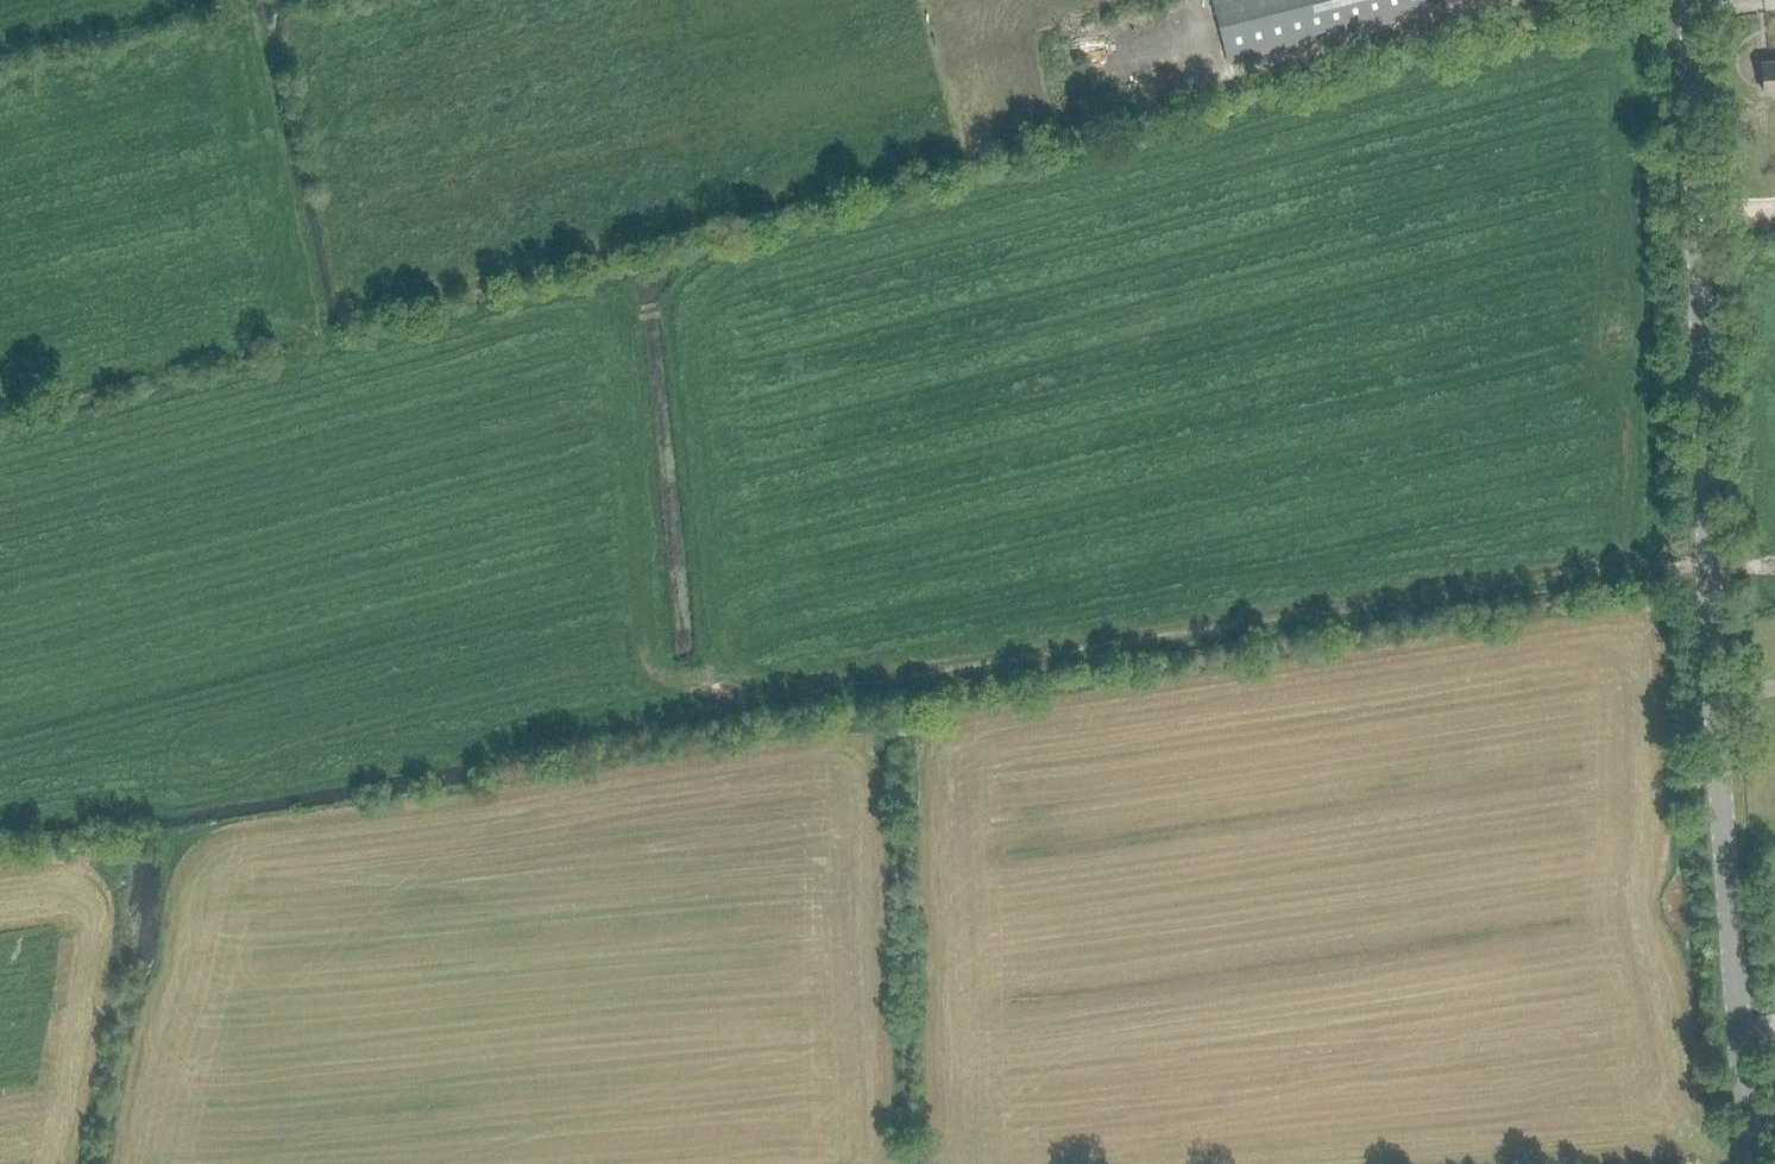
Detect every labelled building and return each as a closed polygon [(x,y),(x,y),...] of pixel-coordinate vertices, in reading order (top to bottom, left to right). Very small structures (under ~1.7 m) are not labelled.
[(1429,11),(1426,0),(1214,0),(1229,60),(1429,11)] [(1764,61),(1765,92),(1774,91),(1774,60),(1764,61)]
